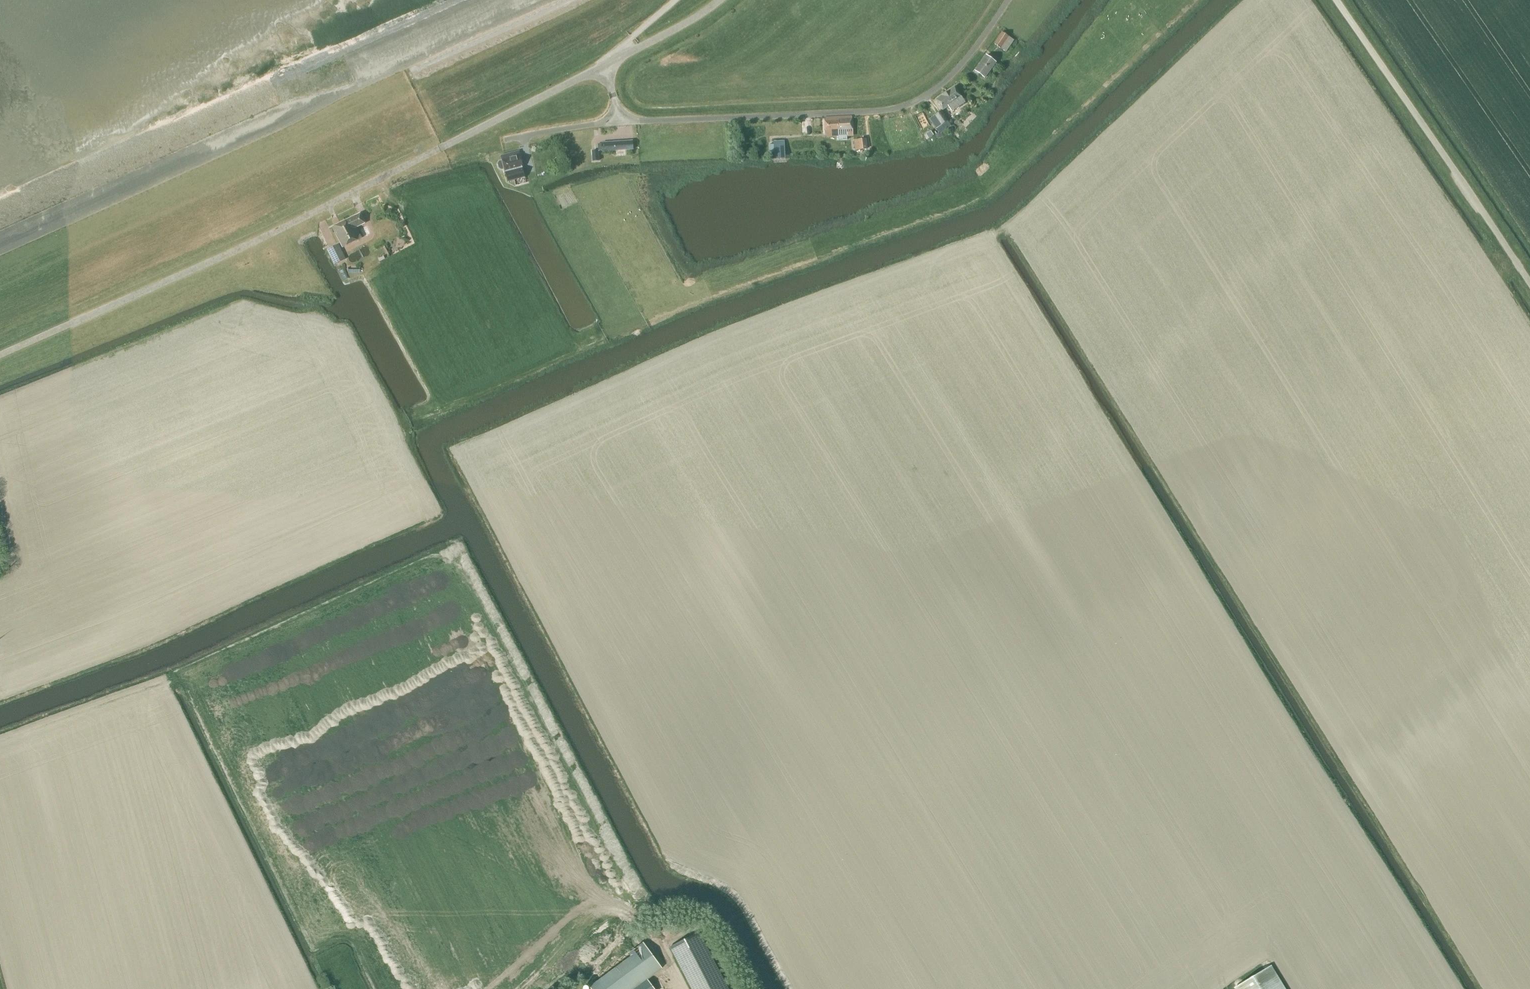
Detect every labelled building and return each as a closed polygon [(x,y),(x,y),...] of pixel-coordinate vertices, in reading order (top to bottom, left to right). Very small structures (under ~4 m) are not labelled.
[(1006,52),(1014,40),(1003,31),(994,44),(1006,52)] [(985,78),(996,62),(986,55),(975,71),(985,78)] [(936,100),(943,110),(948,106),(952,112),(965,102),(955,87),(936,100)] [(941,111),(935,115),(930,119),(936,129),(942,125),(946,130),(951,126),(949,122),(949,121),(942,110),(941,111)] [(853,119),(852,117),(852,116),(825,117),(825,131),(830,130),(830,133),(853,132),(853,129),(853,119)] [(866,139),(854,140),(855,150),(867,149),(866,139)] [(634,149),(633,141),(602,143),(603,151),(634,149)] [(774,144),(768,144),(769,153),(774,153),(775,159),(786,159),(785,141),(774,141),(774,144)] [(519,151),(501,156),(502,160),(499,161),(498,164),(499,168),(502,169),(505,169),(508,181),(525,177),(523,167),(524,166),(519,151)] [(356,227),(365,222),(361,213),(332,226),(343,247),(362,238),(356,227)] [(346,259),(339,244),(328,250),(335,264),(346,259)] [(728,988),(699,932),(670,947),(692,988),(729,988),(728,988)] [(591,988),(655,988),(648,980),(663,968),(643,942),(587,984),(591,988)] [(1271,965),(1234,988),(1235,988),(1286,988),(1271,965)]
